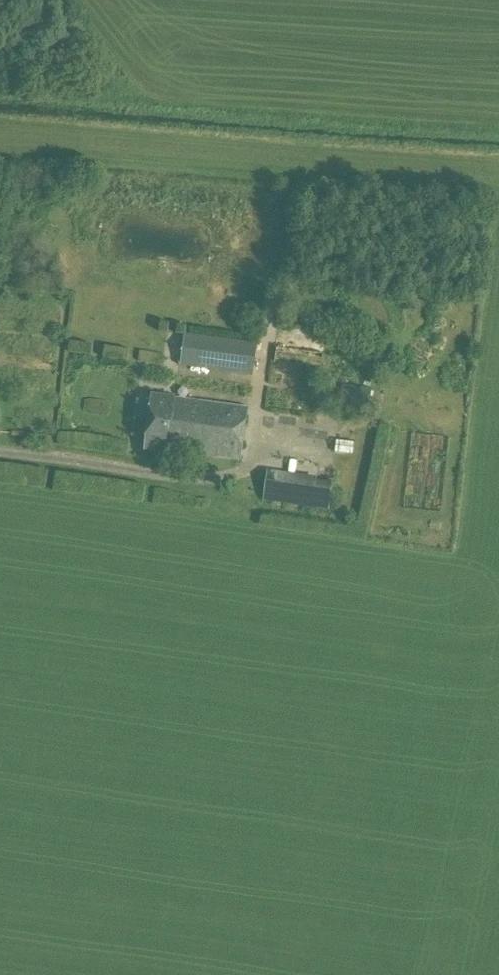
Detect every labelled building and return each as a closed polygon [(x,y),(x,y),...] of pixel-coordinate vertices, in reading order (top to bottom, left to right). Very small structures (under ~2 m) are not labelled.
[(253,375),(257,343),(185,334),(181,366),(253,375)] [(282,348),(283,363),(315,359),(314,344),(282,348)] [(369,413),(371,389),(342,386),(340,410),(369,413)] [(241,460),(248,406),(152,394),(144,451),(164,453),(164,450),(241,460)] [(328,510),(332,481),(268,472),(264,502),(328,510)]
